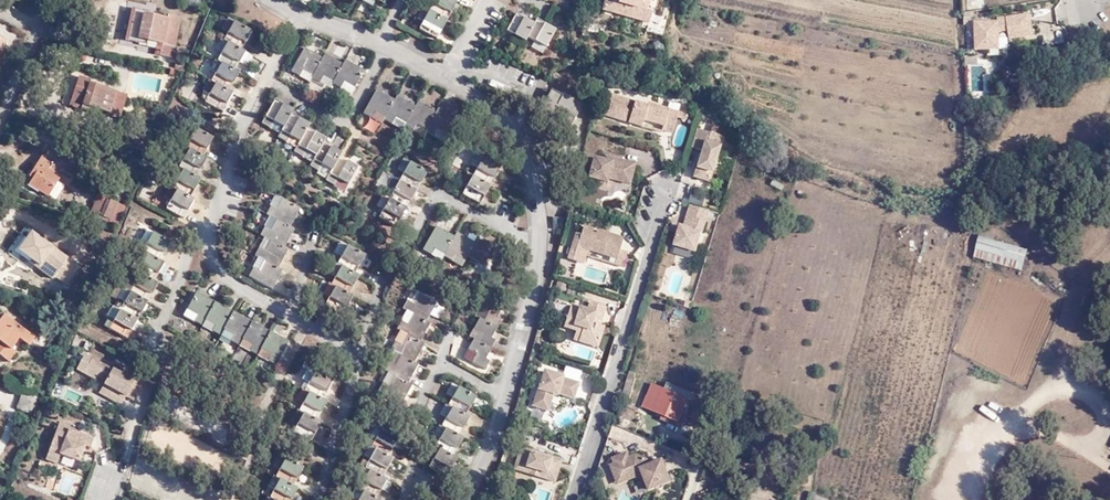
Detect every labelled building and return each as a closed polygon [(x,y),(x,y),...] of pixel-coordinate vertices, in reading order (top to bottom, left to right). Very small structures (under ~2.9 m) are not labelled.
[(434,3),(430,12),(424,23),(420,31),(436,40),(459,0),(436,0),(434,3)] [(598,7),(622,14),(625,2),(642,8),(644,0),(600,0),(598,7)] [(161,40),(173,41),(177,13),(167,11),(166,15),(141,10),(141,6),(129,5),(124,37),(137,39),(138,35),(146,36),(155,38),(161,39),(161,40)] [(418,19),(424,23),(430,12),(423,9),(418,19)] [(537,43),(546,47),(556,30),(538,21),(535,24),(517,14),(508,31),(516,35),(526,41),(527,38),(537,43)] [(987,46),(999,46),(998,35),(1007,35),(1009,43),(1032,39),(1029,17),(1006,20),(1006,25),(998,26),(998,24),(974,25),(975,48),(987,48),(987,46)] [(234,22),(224,40),(227,42),(221,54),(217,62),(222,64),(212,83),(215,85),(210,96),(206,102),(222,112),(232,95),(228,92),(239,74),(234,71),(245,53),(240,50),(251,32),(234,22)] [(660,26),(644,22),(642,29),(659,34),(660,26)] [(526,41),(516,35),(512,42),(521,48),(526,41)] [(227,42),(224,40),(221,39),(214,51),(221,54),(227,42)] [(171,54),(173,41),(161,40),(160,52),(171,54)] [(542,54),(546,47),(537,43),(533,49),(542,54)] [(344,82),(354,88),(363,69),(345,61),(343,65),(325,55),(322,59),(304,49),(291,72),(299,77),(303,71),(312,76),(311,77),(321,83),(324,77),(333,82),(332,84),(340,88),(344,82)] [(966,58),(966,68),(978,67),(977,58),(966,58)] [(90,80),(91,78),(79,74),(69,103),(82,107),(84,102),(95,105),(110,110),(116,91),(116,89),(97,83),(90,80)] [(203,92),(210,96),(215,85),(212,83),(209,81),(203,92)] [(351,94),(354,88),(344,82),(340,88),(351,94)] [(552,89),(546,98),(556,104),(561,96),(552,89)] [(125,93),(116,91),(110,110),(118,112),(125,93)] [(386,118),(394,101),(376,91),(363,114),(371,119),(375,112),(386,118)] [(556,104),(546,98),(540,107),(551,114),(547,121),(566,133),(562,140),(571,146),(577,136),(575,135),(577,132),(569,127),(582,104),(563,92),(561,96),(556,104)] [(678,114),(679,109),(649,100),(648,103),(611,93),(606,113),(624,118),(625,113),(632,115),(631,119),(644,123),(646,116),(665,122),(664,127),(674,129),(678,114)] [(397,96),(394,101),(386,118),(385,120),(392,125),(396,117),(406,123),(415,106),(397,96)] [(285,127),(292,115),(294,111),(275,100),(263,123),(270,127),(274,121),(285,127)] [(417,103),(415,106),(406,123),(405,125),(413,130),(417,124),(426,129),(435,113),(417,103)] [(438,108),(435,113),(426,129),(425,132),(432,136),(436,130),(446,136),(456,119),(438,108)] [(385,120),(386,118),(375,112),(371,119),(382,125),(385,120)] [(310,125),(292,115),(285,127),(281,133),(279,138),(288,143),(291,137),(300,142),(297,148),(294,152),(302,156),(306,151),(316,157),(312,162),(309,167),(318,171),(322,165),(331,171),(339,157),(341,154),(323,143),(325,139),(308,129),(310,125)] [(405,125),(406,123),(396,117),(392,125),(402,130),(405,125)] [(270,127),(281,133),(285,127),(274,121),(270,127)] [(425,132),(426,129),(417,124),(413,130),(422,136),(425,132)] [(176,190),(169,201),(166,208),(184,218),(194,200),(189,198),(199,179),(196,178),(207,159),(202,156),(212,139),(194,128),(184,147),(188,149),(177,168),(182,171),(171,188),(176,190)] [(443,143),(446,136),(436,130),(432,136),(443,143)] [(701,131),(696,148),(702,149),(694,177),(711,180),(723,137),(701,131)] [(291,137),(288,143),(297,148),(300,142),(291,137)] [(72,157),(48,141),(31,169),(37,173),(31,182),(49,193),(72,157)] [(302,156),(312,162),(316,157),(306,151),(302,156)] [(477,168),(483,158),(476,154),(470,164),(477,168)] [(608,158),(595,155),(590,176),(608,180),(609,177),(632,182),(636,161),(609,154),(608,158)] [(357,168),(339,157),(331,171),(327,177),(325,181),(334,185),(338,180),(347,185),(357,168)] [(499,167),(483,158),(477,168),(461,194),(477,204),(499,167)] [(404,173),(410,162),(403,159),(398,169),(404,173)] [(428,172),(410,162),(404,173),(399,181),(394,192),(389,199),(382,211),(379,217),(396,227),(428,172)] [(327,177),(331,171),(322,165),(318,171),(327,177)] [(394,192),(399,181),(393,177),(387,187),(394,192)] [(686,202),(691,183),(680,180),(675,199),(686,202)] [(120,192),(109,187),(102,208),(112,212),(120,192)] [(163,198),(169,201),(176,190),(171,188),(169,187),(163,198)] [(691,188),(689,203),(704,205),(706,189),(691,188)] [(376,207),(382,211),(389,199),(383,195),(376,207)] [(276,209),(282,199),(276,196),(270,206),(276,209)] [(299,209),(282,199),(276,209),(270,206),(266,214),(270,216),(275,219),(270,229),(264,226),(259,235),(268,240),(263,250),(258,247),(253,255),(264,262),(258,271),(252,268),(246,276),(270,290),(282,271),(277,268),(287,251),(283,248),(293,230),(288,228),(299,209)] [(706,222),(710,209),(693,204),(690,216),(689,216),(686,226),(682,225),(676,245),(698,251),(707,222),(706,222)] [(270,216),(264,226),(270,229),(275,219),(270,216)] [(594,226),(585,224),(582,232),(577,230),(568,257),(578,260),(582,246),(616,256),(615,261),(624,264),(629,249),(621,246),(622,243),(618,242),(619,237),(616,236),(617,234),(610,232),(611,230),(598,226),(597,231),(593,230),(594,226)] [(469,257),(475,243),(456,233),(453,237),(435,226),(422,249),(431,254),(435,248),(444,253),(443,255),(451,261),(455,255),(466,261),(469,257)] [(129,279),(124,287),(130,291),(125,300),(119,297),(114,307),(120,310),(115,319),(109,316),(104,325),(128,338),(159,282),(155,280),(165,262),(160,259),(170,240),(153,231),(147,240),(141,237),(137,245),(146,250),(140,260),(135,257),(130,266),(141,272),(135,282),(129,279)] [(34,240),(27,235),(20,244),(38,257),(35,261),(53,274),(55,271),(68,281),(82,263),(41,232),(34,240)] [(477,239),(475,243),(469,257),(479,262),(483,254),(492,259),(499,245),(490,239),(487,244),(477,239)] [(1024,252),(976,239),(970,260),(1019,273),(1024,252)] [(365,255),(347,247),(338,265),(342,267),(332,285),(335,287),(325,305),(341,315),(351,296),(347,294),(357,275),(354,273),(365,255)] [(435,248),(431,254),(440,260),(443,255),(444,253),(435,248)] [(462,267),(466,261),(455,255),(451,261),(462,267)] [(130,291),(124,287),(119,297),(125,300),(130,291)] [(197,315),(193,322),(202,326),(205,320),(215,325),(211,332),(220,336),(224,330),(233,335),(230,342),(238,346),(242,341),(252,346),(248,352),(256,356),(260,350),(270,356),(267,362),(274,366),(287,342),(195,291),(186,310),(197,315)] [(407,334),(401,345),(397,352),(402,355),(392,374),(396,376),(385,395),(403,405),(414,385),(409,383),(419,364),(415,363),(425,344),(421,341),(431,323),(426,321),(436,303),(419,293),(409,312),(413,314),(404,332),(407,334)] [(476,341),(472,339),(467,349),(475,353),(471,361),(484,369),(488,360),(485,358),(494,341),(489,338),(500,319),(495,317),(500,306),(483,297),(478,308),(487,312),(483,320),(478,318),(473,328),(480,333),(476,341)] [(600,328),(602,322),(608,303),(593,299),(591,306),(574,301),(567,322),(580,326),(584,327),(582,337),(599,342),(604,329),(600,328)] [(114,307),(109,316),(115,319),(120,310),(114,307)] [(183,316),(193,322),(197,315),(186,310),(183,316)] [(0,319),(0,350),(13,360),(20,352),(14,347),(21,337),(30,344),(36,337),(4,314),(0,319)] [(205,320),(202,326),(211,332),(215,325),(205,320)] [(468,336),(472,339),(476,341),(480,333),(473,328),(468,336)] [(224,330),(220,336),(230,342),(233,335),(224,330)] [(395,342),(401,345),(407,334),(404,332),(402,331),(395,342)] [(238,346),(248,352),(252,346),(242,341),(238,346)] [(256,356),(267,362),(270,356),(260,350),(256,356)] [(104,380),(134,397),(142,382),(93,354),(85,369),(96,374),(97,372),(106,377),(104,380)] [(631,368),(623,395),(630,397),(637,378),(635,377),(637,371),(631,368)] [(553,382),(556,371),(548,369),(545,380),(553,382)] [(565,374),(556,371),(553,382),(545,380),(538,403),(551,407),(556,390),(576,396),(580,381),(564,376),(565,374)] [(332,381),(314,372),(305,391),(310,393),(301,411),(305,413),(293,432),(311,442),(321,422),(317,420),(327,402),(323,400),(332,381)] [(185,386),(176,381),(171,390),(180,395),(185,386)] [(451,396),(457,387),(451,383),(445,392),(451,396)] [(688,399),(693,400),(695,395),(667,383),(664,389),(688,399)] [(679,423),(688,399),(664,389),(653,385),(643,407),(679,423)] [(474,396),(457,387),(451,396),(447,405),(451,408),(445,418),(441,425),(446,428),(440,439),(435,446),(439,448),(432,459),(428,467),(445,477),(456,458),(453,456),(463,438),(458,435),(469,418),(465,415),(474,396)] [(451,408),(447,405),(444,403),(438,414),(445,418),(451,408)] [(375,439),(380,428),(374,424),(368,435),(375,439)] [(432,435),(440,439),(446,428),(441,425),(438,424),(432,435)] [(67,429),(57,426),(47,455),(57,459),(61,450),(80,457),(86,441),(91,443),(94,434),(70,425),(67,429)] [(380,428),(375,439),(371,447),(374,449),(365,468),(368,470),(363,480),(359,487),(363,490),(358,499),(381,499),(378,497),(387,480),(382,477),(392,459),(388,457),(398,437),(380,428)] [(427,455),(432,459),(439,448),(435,446),(433,445),(427,455)] [(523,446),(519,459),(542,466),(544,475),(559,480),(565,456),(548,451),(546,456),(542,452),(523,446)] [(616,461),(618,466),(624,480),(640,473),(647,477),(647,482),(649,482),(653,492),(659,490),(659,488),(661,485),(666,484),(670,486),(675,484),(665,462),(652,468),(649,462),(641,459),(639,457),(632,460),(630,455),(616,461)] [(542,466),(519,459),(517,467),(544,475),(542,466)] [(286,460),(276,478),(280,481),(270,499),(273,499),(292,499),(298,490),(295,488),(304,469),(286,460)] [(368,470),(365,468),(362,466),(357,477),(363,480),(368,470)] [(624,480),(618,466),(614,468),(621,486),(635,480),(638,479),(647,482),(647,477),(640,473),(624,480)] [(355,499),(358,499),(363,490),(359,487),(358,486),(352,498),(355,499)]
